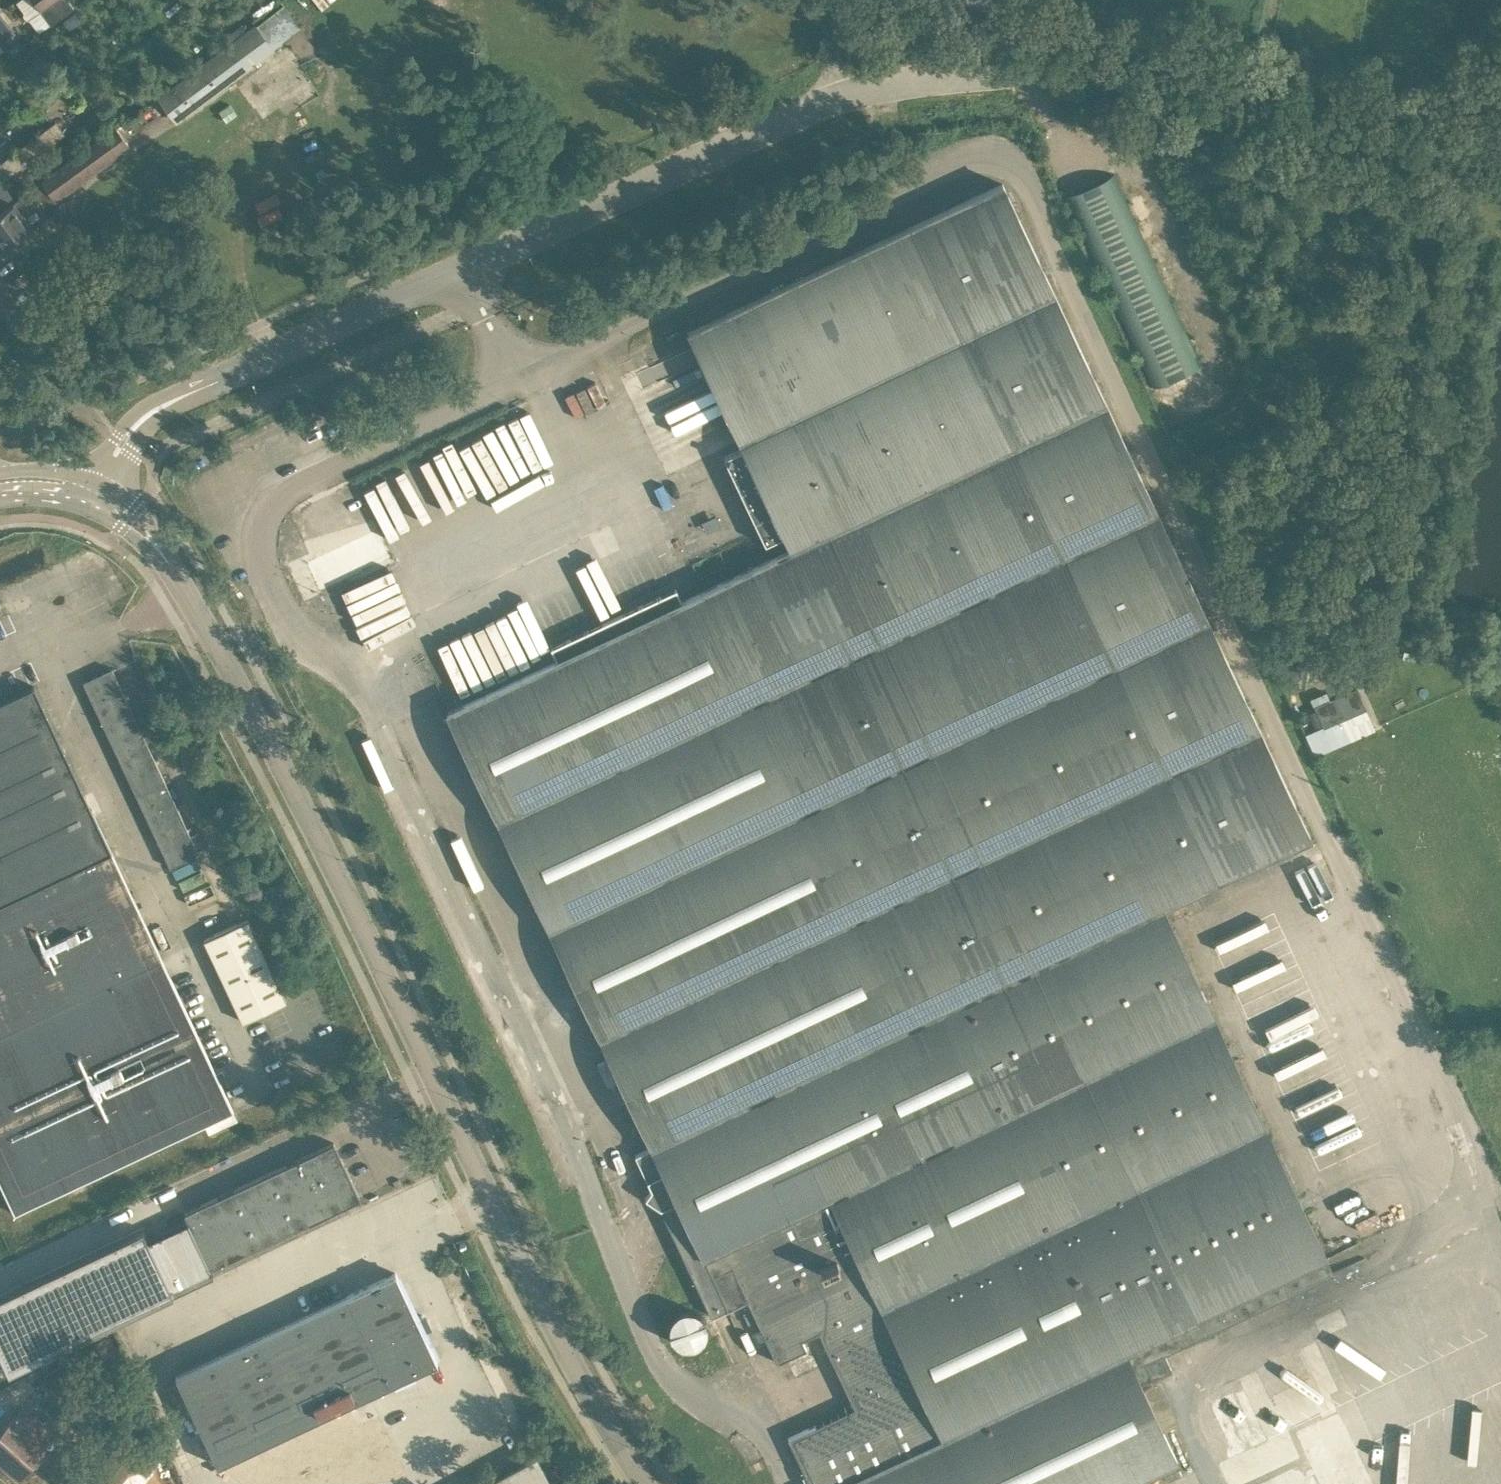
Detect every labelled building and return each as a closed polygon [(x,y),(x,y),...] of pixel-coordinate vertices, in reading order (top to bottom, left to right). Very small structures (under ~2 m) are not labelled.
[(48,0),(20,0),(15,4),(35,31),(48,21),(38,8),(48,0)] [(64,0),(48,0),(38,8),(48,21),(69,6),(64,0)] [(1,43),(13,33),(0,17),(0,42),(1,43)] [(177,124),(275,50),(255,24),(157,98),(177,124)] [(67,132),(57,120),(0,163),(0,182),(67,132)] [(115,127),(16,201),(34,226),(59,207),(54,201),(129,145),(115,127)] [(50,160),(44,164),(49,171),(55,166),(50,160)] [(1122,173),(1078,193),(1178,411),(1222,391),(1122,173)] [(1011,202),(1002,184),(687,333),(742,449),(724,458),(765,546),(784,537),(791,551),(684,601),(678,588),(551,648),(557,661),(446,713),(651,1148),(635,1155),(651,1190),(645,1198),(660,1208),(710,1316),(727,1308),(728,1309),(747,1300),(776,1363),(806,1349),(802,1340),(818,1332),(854,1407),(788,1438),(809,1483),(1131,1483),(1180,1460),(1165,1428),(1177,1422),(1157,1381),(1140,1389),(1136,1381),(1168,1366),(1162,1353),(1336,1269),(1163,907),(1310,838),(1011,202)] [(11,204),(0,189),(0,213),(11,204)] [(0,213),(0,244),(2,247),(28,227),(11,204),(0,213)] [(304,596),(399,559),(386,525),(290,562),(304,596)] [(1301,689),(1290,666),(1279,671),(1290,695),(1301,689)] [(112,669),(83,683),(170,868),(199,854),(112,669)] [(15,1214),(233,1112),(34,687),(0,703),(0,1182),(15,1214)] [(1315,755),(1374,728),(1354,687),(1329,699),(1326,692),(1310,699),(1322,725),(1305,733),(1315,755)] [(286,1001),(248,920),(204,940),(242,1021),(286,1001)] [(360,1204),(335,1149),(158,1233),(187,1294),(247,1266),(243,1257),(310,1226),(314,1234),(346,1220),(342,1212),(360,1204)] [(187,1294),(158,1233),(0,1308),(0,1340),(18,1376),(187,1294)] [(395,1274),(377,1282),(176,1376),(218,1465),(437,1363),(395,1274)] [(703,1305),(670,1316),(680,1346),(713,1336),(703,1305)] [(109,1353),(101,1338),(88,1346),(96,1360),(109,1353)] [(42,1376),(51,1391),(80,1374),(71,1359),(42,1376)] [(0,1432),(0,1461),(20,1477),(56,1433),(22,1405),(0,1432)] [(107,1458),(94,1474),(107,1483),(117,1483),(126,1474),(145,1449),(127,1434),(107,1458)] [(536,1455),(482,1483),(552,1483),(536,1455)] [(81,1462),(63,1483),(107,1483),(94,1474),(81,1462)]
